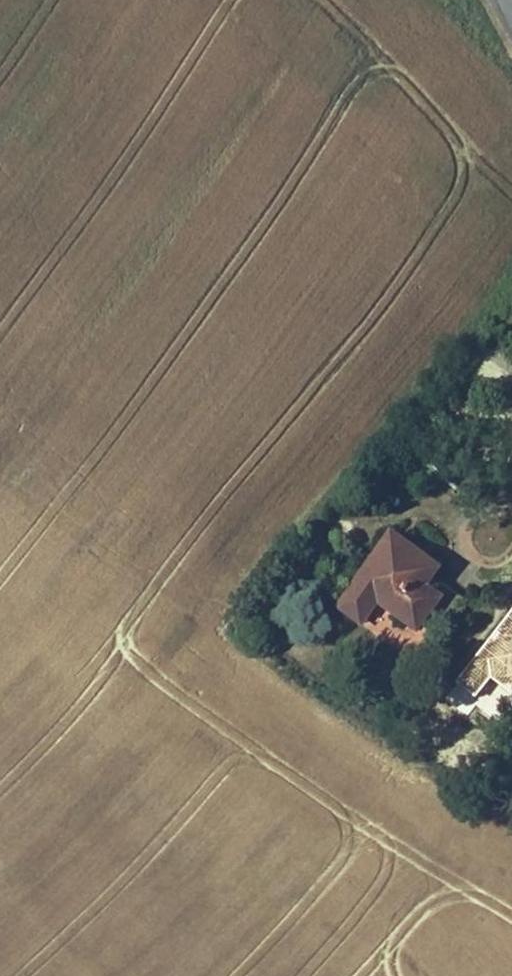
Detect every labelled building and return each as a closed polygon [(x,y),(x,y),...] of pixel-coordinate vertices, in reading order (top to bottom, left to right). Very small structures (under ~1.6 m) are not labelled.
[(391,529),(350,589),(372,604),(379,594),(431,630),(460,589),(432,570),(438,561),(423,551),(421,550),(420,550),(419,550),(418,551),(417,552),(416,553),(410,549),(411,548),(411,547),(412,545),(411,544),(411,543),(410,542),(391,529)] [(363,617),(372,604),(350,589),(341,602),(363,617)]
